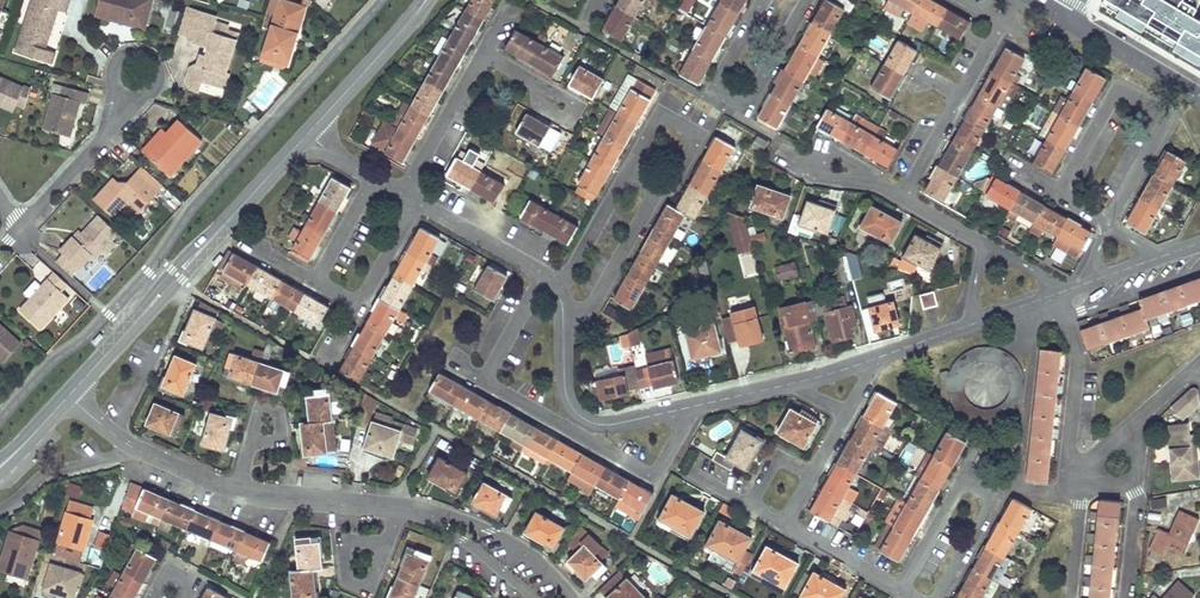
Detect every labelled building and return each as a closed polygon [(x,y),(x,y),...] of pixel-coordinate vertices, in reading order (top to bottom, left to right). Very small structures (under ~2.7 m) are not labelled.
[(57,53),(46,49),(51,34),(48,33),(51,25),(54,26),(59,11),(67,13),(71,0),(41,0),(40,3),(33,1),(25,26),(16,52),(53,64),(57,53)] [(96,15),(123,22),(125,18),(130,19),(130,24),(145,29),(152,5),(144,3),(144,0),(100,0),(96,15)] [(308,6),(288,0),(280,0),(275,16),(262,59),(290,67),(300,33),(308,6)] [(280,0),(271,0),(267,13),(275,16),(280,0)] [(466,11),(483,20),(489,9),(490,10),(496,0),(473,0),(466,11)] [(635,18),(645,0),(620,0),(616,7),(618,8),(635,18)] [(696,0),(684,0),(679,10),(690,15),(696,0)] [(721,3),(738,13),(745,1),(746,1),(747,0),(722,0),(721,3)] [(847,18),(850,13),(828,0),(820,13),(819,12),(813,23),(814,24),(831,34),(842,15),(847,18)] [(850,13),(854,6),(844,0),(827,0),(828,0),(850,13)] [(884,8),(899,16),(904,7),(891,0),(889,0),(884,8)] [(913,12),(920,0),(891,0),(904,7),(913,12)] [(932,0),(920,0),(913,12),(907,23),(920,30),(926,20),(936,26),(945,10),(934,2),(934,1),(932,0)] [(1099,4),(1199,65),(1199,22),(1178,9),(1183,0),(1102,0),(1099,4)] [(738,13),(721,3),(707,27),(725,37),(731,25),(732,26),(733,25),(739,13),(738,13)] [(197,11),(188,8),(179,33),(189,36),(197,11)] [(622,41),(635,18),(618,8),(614,14),(611,20),(609,20),(603,30),(622,41)] [(945,10),(936,26),(961,40),(970,23),(958,16),(958,15),(946,8),(945,10)] [(217,17),(197,11),(189,36),(188,40),(204,45),(207,46),(209,50),(203,67),(198,65),(196,64),(190,67),(186,80),(190,88),(198,90),(201,80),(225,88),(229,75),(226,74),(239,34),(228,31),(229,26),(216,22),(217,17)] [(466,11),(453,35),(469,44),(476,33),(477,33),(484,21),(483,20),(466,11)] [(817,58),(831,34),(814,24),(807,36),(806,35),(799,48),(800,48),(817,58)] [(707,27),(693,51),(711,61),(718,48),(719,49),(721,46),(726,37),(725,37),(707,27)] [(518,56),(530,62),(540,44),(516,30),(505,49),(518,57),(518,56)] [(440,57),(440,58),(456,68),(462,56),(464,57),(470,45),(469,44),(453,35),(449,41),(440,57)] [(443,37),(434,53),(440,57),(449,41),(443,37)] [(549,39),(545,37),(540,44),(545,47),(549,39)] [(884,64),(902,74),(908,62),(910,63),(913,58),(917,51),(898,40),(884,64)] [(540,44),(530,62),(541,68),(541,69),(553,76),(564,58),(554,52),(545,47),(540,44)] [(207,46),(204,45),(198,65),(203,67),(209,50),(207,46)] [(823,61),(817,58),(800,48),(793,60),(792,59),(786,70),(787,71),(804,81),(813,65),(820,68),(823,61)] [(1002,60),(995,73),(1011,83),(1016,75),(1026,58),(1007,48),(1000,59),(1002,60)] [(698,84),(705,72),(706,73),(706,72),(713,61),(711,61),(693,51),(684,67),(681,73),(681,74),(698,84)] [(440,58),(426,82),(442,92),(449,80),(450,80),(457,69),(456,68),(440,58)] [(290,67),(262,59),(261,62),(284,70),(290,67)] [(680,64),(676,71),(681,73),(684,67),(680,64)] [(895,86),(901,74),(902,74),(884,64),(871,88),(890,99),(893,94),(897,88),(895,86)] [(580,92),(586,96),(593,99),(603,81),(579,67),(569,84),(581,91),(580,92)] [(1087,68),(1073,92),(1090,102),(1097,90),(1098,92),(1106,79),(1087,68)] [(798,91),(804,81),(787,71),(780,83),(779,82),(772,95),(773,96),(790,105),(798,91)] [(1005,94),(1011,83),(995,73),(988,86),(986,85),(979,96),(998,106),(1005,94)] [(813,74),(808,82),(813,85),(817,77),(813,74)] [(1011,83),(1017,86),(1021,78),(1016,75),(1011,83)] [(0,76),(0,107),(14,113),(18,106),(26,87),(0,76)] [(618,104),(614,110),(619,113),(637,80),(629,76),(614,102),(618,104)] [(619,113),(618,114),(636,124),(642,112),(644,113),(656,91),(637,80),(619,113)] [(62,96),(65,86),(53,82),(51,92),(55,94),(62,96)] [(426,82),(413,106),(429,115),(435,105),(436,103),(437,104),(440,98),(444,92),(442,92),(426,82)] [(27,86),(26,87),(18,106),(25,110),(31,88),(27,86)] [(55,94),(45,128),(71,136),(81,101),(87,103),(90,93),(65,86),(62,96),(55,94)] [(1068,101),(1060,116),(1078,127),(1085,115),(1084,114),(1090,102),(1073,92),(1068,101)] [(1006,111),(1013,99),(1005,94),(998,106),(1006,111)] [(777,129),(790,105),(773,96),(767,107),(765,106),(758,118),(777,129)] [(968,120),(985,130),(998,106),(979,96),(973,106),(975,107),(968,120)] [(1068,101),(1062,97),(1053,113),(1060,116),(1068,101)] [(406,104),(394,125),(400,128),(412,107),(406,104)] [(429,115),(413,106),(412,107),(400,128),(399,130),(416,139),(423,127),(424,127),(430,116),(429,115)] [(842,138),(851,122),(827,109),(818,125),(830,132),(830,134),(841,140),(842,138)] [(606,136),(617,116),(609,112),(598,131),(606,136)] [(1053,113),(1045,127),(1051,131),(1060,116),(1053,113)] [(538,121),(532,118),(526,114),(516,133),(541,147),(550,130),(537,123),(538,121)] [(605,138),(623,148),(630,136),(629,136),(636,124),(618,114),(617,116),(606,136),(605,138)] [(861,118),(855,115),(851,122),(857,126),(861,118)] [(1078,127),(1060,116),(1051,131),(1046,140),(1063,150),(1070,138),(1072,139),(1078,127)] [(777,129),(758,118),(756,122),(775,133),(777,129)] [(857,126),(851,122),(842,138),(854,146),(854,147),(859,150),(864,153),(865,152),(874,136),(879,128),(861,118),(857,126)] [(168,133),(158,144),(148,156),(170,176),(202,140),(180,120),(168,133)] [(971,154),(985,130),(968,120),(961,133),(959,132),(953,143),(971,154)] [(411,151),(417,140),(416,139),(399,130),(398,131),(384,123),(372,145),(386,153),(385,154),(402,163),(410,150),(411,151)] [(158,144),(168,133),(163,128),(142,150),(148,156),(158,144)] [(874,136),(865,152),(878,159),(878,161),(889,167),(899,149),(874,136)] [(757,137),(755,141),(752,146),(762,151),(767,143),(757,137)] [(617,160),(623,148),(605,138),(591,161),(609,171),(616,159),(617,160)] [(703,161),(704,162),(721,171),(735,147),(718,138),(710,151),(708,150),(703,161)] [(1057,161),(1063,150),(1046,140),(1033,164),(1052,175),(1055,168),(1058,162),(1057,161)] [(970,156),(971,154),(953,143),(947,153),(948,154),(941,168),(958,177),(970,156)] [(1154,175),(1156,176),(1173,186),(1186,161),(1169,151),(1162,165),(1161,164),(1154,175)] [(484,164),(462,152),(457,159),(480,172),(484,164)] [(456,158),(451,167),(447,176),(458,182),(459,181),(471,188),(480,172),(457,159),(456,158)] [(586,170),(577,186),(573,193),(592,203),(603,184),(602,183),(609,171),(591,161),(590,163),(584,160),(580,166),(586,170)] [(691,185),(708,195),(714,184),(721,171),(704,162),(696,176),(695,175),(689,185),(691,185)] [(164,186),(142,167),(123,188),(118,184),(113,189),(108,185),(94,200),(113,217),(114,215),(126,203),(134,202),(141,209),(143,210),(164,186)] [(944,201),(958,177),(941,168),(934,180),(932,179),(925,191),(944,201)] [(532,169),(529,173),(527,177),(533,181),(538,173),(532,169)] [(504,185),(480,172),(471,188),(483,195),(482,196),(494,203),(504,185)] [(1141,199),(1142,199),(1159,209),(1173,186),(1156,176),(1152,182),(1148,189),(1147,188),(1141,199)] [(974,186),(983,192),(991,179),(988,177),(986,179),(983,180),(981,181),(979,181),(978,181),(977,181),(974,186)] [(985,196),(1010,210),(1019,194),(1006,187),(1007,185),(992,177),(991,179),(983,192),(983,193),(986,194),(985,196)] [(334,178),(320,203),(336,212),(343,199),(344,199),(351,188),(334,178)] [(113,189),(118,184),(113,179),(108,185),(113,189)] [(315,185),(305,180),(300,189),(310,195),(315,185)] [(694,220),(708,195),(691,185),(683,199),(682,198),(675,209),(685,215),(694,220)] [(772,190),(765,188),(758,185),(751,204),(763,209),(762,211),(773,215),(783,218),(790,200),(771,193),(772,190)] [(790,200),(791,197),(772,190),(771,193),(790,200)] [(1020,215),(1034,223),(1043,206),(1032,199),(1031,201),(1019,194),(1010,210),(1020,215)] [(1159,209),(1142,199),(1135,212),(1134,212),(1127,223),(1145,233),(1159,209)] [(545,229),(553,214),(530,200),(520,218),(531,225),(532,222),(545,229)] [(134,202),(126,203),(139,215),(143,210),(141,209),(134,202)] [(825,208),(818,205),(808,202),(805,212),(802,217),(794,215),(788,233),(795,236),(796,236),(799,227),(801,221),(815,226),(814,229),(827,234),(836,207),(827,204),(825,208)] [(336,212),(320,203),(306,226),(322,235),(329,222),(331,223),(337,212),(336,212)] [(677,229),(685,215),(675,209),(672,207),(670,205),(662,218),(661,217),(654,229),(656,230),(672,239),(672,237),(677,229)] [(1034,223),(1029,231),(1041,237),(1045,229),(1057,236),(1066,221),(1054,214),(1055,212),(1043,206),(1034,223)] [(872,207),(868,215),(863,224),(874,230),(872,233),(891,243),(900,226),(884,216),(885,214),(872,207)] [(1020,215),(1010,210),(1005,218),(1015,224),(1020,215)] [(748,230),(744,218),(732,214),(728,212),(739,252),(752,248),(751,243),(749,237),(748,230)] [(557,236),(556,237),(556,238),(569,245),(579,228),(553,214),(545,229),(557,236)] [(900,226),(902,224),(885,214),(884,216),(900,226)] [(783,218),(773,215),(771,221),(781,224),(783,218)] [(815,226),(801,221),(799,227),(813,231),(814,229),(815,226)] [(1066,221),(1057,236),(1070,243),(1065,252),(1076,259),(1091,232),(1080,226),(1078,228),(1066,221)] [(91,225),(82,235),(77,241),(74,238),(60,253),(79,269),(90,257),(94,260),(103,251),(98,247),(106,237),(99,231),(91,225)] [(322,235),(306,226),(293,250),(309,260),(316,247),(317,247),(323,236),(322,235)] [(417,240),(409,253),(427,263),(431,255),(440,238),(422,228),(416,239),(417,240)] [(748,230),(749,237),(756,235),(754,228),(748,230)] [(677,229),(672,237),(679,242),(685,233),(677,229)] [(668,246),(672,239),(656,230),(649,242),(648,242),(647,241),(641,253),(642,254),(658,263),(658,262),(668,246)] [(82,235),(79,232),(74,238),(77,241),(82,235)] [(751,243),(757,242),(763,240),(761,234),(756,235),(749,237),(751,243)] [(888,267),(896,270),(911,275),(918,263),(930,269),(943,245),(934,240),(932,244),(924,240),(916,235),(900,263),(893,259),(888,267)] [(932,244),(934,240),(927,236),(924,240),(932,244)] [(668,267),(677,251),(668,246),(658,262),(668,267)] [(241,281),(247,284),(256,268),(244,262),(244,261),(245,260),(228,250),(218,268),(224,271),(241,281)] [(309,260),(293,250),(290,254),(307,264),(310,260),(309,260)] [(401,265),(394,277),(413,288),(422,272),(427,263),(409,253),(402,266),(401,265)] [(645,286),(658,263),(642,254),(635,266),(633,265),(627,276),(629,277),(645,286)] [(433,266),(437,258),(431,255),(427,263),(433,266)] [(847,255),(836,257),(838,265),(849,262),(847,256),(847,255)] [(849,262),(853,278),(862,276),(858,260),(847,256),(849,262)] [(710,275),(706,261),(698,263),(702,278),(710,275)] [(848,280),(853,278),(849,262),(838,265),(842,281),(848,280)] [(427,263),(422,272),(427,276),(433,266),(427,263)] [(797,275),(795,270),(794,264),(776,269),(779,280),(797,275)] [(500,290),(504,284),(507,278),(489,266),(475,291),(492,301),(499,289),(500,290)] [(247,284),(272,299),(282,281),(257,267),(256,268),(247,284)] [(241,281),(224,271),(220,278),(237,288),(241,281)] [(53,272),(47,280),(61,293),(68,286),(53,272)] [(389,288),(382,301),(400,311),(413,288),(394,277),(388,287),(389,288)] [(631,310),(645,286),(629,277),(621,290),(620,289),(614,300),(631,310)] [(1100,319),(1101,323),(1088,327),(1085,319),(1077,322),(1087,349),(1149,327),(1146,318),(1167,310),(1187,303),(1199,299),(1199,278),(1139,300),(1142,308),(1129,313),(1126,305),(1119,307),(1122,315),(1109,320),(1106,312),(1098,315),(1100,319)] [(42,291),(32,302),(29,299),(17,313),(38,332),(68,299),(61,293),(47,280),(40,288),(42,291)] [(282,281),(272,299),(295,312),(304,296),(305,294),(283,282),(282,281)] [(42,291),(40,288),(29,299),(32,302),(42,291)] [(933,292),(920,295),(924,308),(937,305),(933,292)] [(317,303),(304,296),(295,312),(320,325),(330,308),(318,301),(317,303)] [(847,308),(846,302),(844,296),(822,302),(825,314),(833,341),(852,336),(850,330),(849,326),(856,324),(852,306),(847,308)] [(229,300),(225,308),(231,311),(235,303),(229,300)] [(373,313),(367,323),(386,334),(395,319),(403,324),(409,316),(400,311),(382,301),(375,313),(373,313)] [(825,314),(822,302),(813,305),(817,317),(825,314)] [(889,319),(897,317),(893,302),(869,308),(875,331),(891,327),(889,319)] [(804,303),(792,306),(780,309),(791,352),(815,346),(809,321),(817,318),(817,317),(813,305),(813,303),(805,305),(804,303)] [(1187,303),(1167,310),(1169,316),(1189,308),(1187,303)] [(246,309),(239,304),(236,310),(242,314),(246,309)] [(190,337),(190,338),(188,342),(196,345),(203,348),(215,319),(196,311),(185,335),(190,337)] [(749,341),(749,342),(749,344),(763,340),(757,319),(735,324),(733,316),(722,319),(728,342),(738,340),(739,343),(749,341)] [(268,321),(262,317),(259,322),(264,326),(268,321)] [(897,317),(889,319),(891,327),(899,325),(897,317)] [(386,334),(367,323),(361,334),(363,335),(355,348),(372,358),(386,334)] [(692,360),(706,356),(721,352),(714,323),(684,330),(692,360)] [(4,364),(22,345),(0,325),(0,360),(4,364)] [(640,345),(637,329),(633,332),(628,335),(631,347),(640,345)] [(276,352),(279,347),(268,340),(264,352),(269,354),(270,352),(273,350),(276,352)] [(359,382),(372,358),(355,348),(348,361),(347,360),(340,371),(359,382)] [(950,373),(949,375),(947,372),(941,374),(947,390),(947,393),(948,396),(949,399),(950,402),(952,405),(953,407),(955,410),(957,412),(959,414),(962,417),(964,418),(967,420),(969,422),(972,423),(974,424),(977,424),(980,425),(982,425),(985,425),(988,425),(991,425),(994,425),(996,424),(999,423),(1002,422),(1004,421),(1007,419),(1009,418),(1011,416),(1014,414),(1016,412),(1017,410),(1019,407),(1020,405),(1022,402),(1023,400),(1024,397),(1024,394),(1025,391),(1025,388),(1025,385),(1025,382),(1024,379),(1024,377),(1023,374),(1022,371),(1021,369),(1019,366),(1017,364),(1015,361),(1013,359),(1004,370),(1005,372),(1007,373),(1008,376),(1009,378),(1009,380),(1010,382),(1010,385),(1010,387),(1010,389),(1010,392),(1009,394),(1008,396),(1007,398),(1006,400),(1004,402),(1003,404),(1001,406),(999,407),(997,408),(995,409),(993,410),(990,410),(988,410),(985,411),(983,410),(981,410),(978,409),(976,408),(974,407),(972,406),(970,404),(969,402),(967,401),(966,399),(965,397),(964,394),(963,392),(963,390),(963,387),(963,385),(963,383),(963,380),(964,378),(965,376),(966,374),(968,372),(969,370),(971,368),(973,367),(975,366),(977,365),(979,364),(982,363),(984,363),(987,363),(989,363),(991,363),(994,364),(996,365),(1001,351),(999,350),(996,349),(993,348),(990,348),(987,348),(984,348),(981,348),(978,348),(975,349),(973,350),(970,351),(967,353),(965,354),(962,356),(960,358),(958,360),(956,362),(954,365),(953,367),(951,370),(950,373)] [(1027,480),(1037,481),(1047,482),(1061,351),(1041,349),(1027,480)] [(1001,351),(996,365),(998,366),(1000,367),(1002,368),(1004,370),(1013,359),(1011,357),(1009,355),(1007,354),(1004,352),(1001,351)] [(253,384),(260,363),(263,355),(253,352),(251,360),(230,353),(226,367),(231,369),(229,376),(253,384)] [(266,365),(269,354),(264,352),(263,355),(260,363),(266,365)] [(169,388),(176,391),(184,394),(196,364),(176,356),(166,380),(171,383),(169,387),(169,388)] [(673,361),(661,364),(648,368),(653,389),(679,382),(673,361)] [(277,392),(278,389),(280,385),(284,387),(289,373),(266,365),(260,363),(253,384),(277,392)] [(598,380),(593,381),(588,382),(592,399),(617,393),(628,391),(640,388),(635,366),(618,369),(620,375),(598,380)] [(229,376),(231,369),(226,367),(223,374),(229,376)] [(618,369),(597,374),(598,380),(620,375),(618,369)] [(449,402),(453,405),(463,389),(450,382),(450,381),(451,381),(439,374),(429,391),(434,394),(449,402)] [(1194,388),(1184,397),(1195,408),(1199,405),(1198,391),(1198,390),(1197,389),(1196,388),(1195,388),(1194,388)] [(453,405),(477,419),(487,401),(476,395),(476,396),(474,395),(463,389),(453,405)] [(310,422),(323,421),(333,420),(329,390),(314,391),(315,397),(307,397),(310,422)] [(874,406),(881,394),(878,392),(873,402),(871,404),(874,406)] [(883,426),(896,403),(881,394),(874,406),(871,404),(864,416),(867,417),(883,426)] [(369,422),(376,401),(364,395),(359,417),(358,419),(369,422)] [(1184,397),(1171,408),(1182,420),(1195,408),(1184,397)] [(477,419),(501,432),(510,416),(498,409),(499,408),(498,408),(487,401),(477,419)] [(173,427),(176,428),(178,429),(184,416),(156,404),(147,424),(171,434),(173,427)] [(805,446),(812,434),(819,421),(809,415),(807,419),(799,415),(791,410),(779,432),(805,446)] [(801,411),(799,415),(807,419),(809,415),(801,411)] [(231,425),(226,423),(228,418),(212,414),(203,445),(224,450),(231,425)] [(516,440),(525,446),(535,428),(524,422),(523,423),(522,422),(510,416),(501,432),(516,440)] [(860,430),(867,417),(864,416),(857,428),(860,430)] [(869,450),(883,426),(867,417),(860,430),(857,428),(856,430),(851,440),(854,442),(847,453),(844,451),(841,456),(837,464),(840,465),(855,474),(866,454),(869,450)] [(333,420),(323,421),(327,452),(336,451),(333,420)] [(327,452),(323,421),(310,422),(302,423),(305,450),(311,449),(311,454),(327,452)] [(383,452),(388,454),(393,455),(399,438),(388,434),(390,428),(372,422),(363,450),(373,454),(375,450),(383,452)] [(1189,425),(1168,428),(1172,464),(1171,464),(1173,482),(1199,479),(1196,461),(1191,462),(1189,449),(1195,448),(1194,437),(1190,437),(1189,425)] [(869,450),(875,453),(878,455),(884,444),(882,443),(889,430),(883,426),(869,450)] [(401,432),(390,428),(388,434),(399,438),(401,432)] [(525,446),(548,459),(558,443),(546,436),(545,435),(545,434),(535,428),(525,446)] [(731,470),(733,466),(735,463),(745,468),(760,441),(742,431),(726,458),(716,452),(712,459),(731,470)] [(948,432),(934,455),(949,463),(956,451),(958,453),(965,441),(948,432)] [(525,446),(516,440),(513,446),(522,452),(525,446)] [(847,453),(854,442),(851,440),(844,451),(847,453)] [(564,468),(572,473),(582,455),(571,448),(570,449),(569,449),(558,443),(548,459),(554,463),(564,468)] [(522,452),(545,465),(548,459),(525,446),(522,452)] [(949,463),(952,465),(956,456),(958,453),(956,451),(949,463)] [(582,455),(572,473),(596,486),(605,469),(594,463),(593,462),(593,461),(582,455)] [(921,479),(935,487),(942,476),(945,477),(952,465),(949,463),(934,455),(927,468),(921,479)] [(453,485),(456,486),(458,488),(466,474),(438,458),(428,477),(450,490),(453,485)] [(564,468),(554,463),(552,467),(561,473),(564,468)] [(830,475),(834,477),(840,465),(837,464),(831,474),(830,475)] [(827,489),(842,497),(850,482),(857,486),(861,479),(854,475),(855,474),(840,465),(834,477),(830,475),(827,481),(824,487),(827,489)] [(922,465),(916,476),(921,479),(927,468),(922,465)] [(596,486),(619,499),(629,482),(619,476),(619,477),(616,475),(605,469),(596,486)] [(907,503),(921,479),(916,476),(902,500),(903,501),(907,503)] [(942,476),(935,487),(938,489),(942,481),(945,477),(942,476)] [(938,489),(935,487),(921,479),(907,503),(922,511),(929,499),(932,500),(938,489)] [(69,482),(65,495),(78,499),(82,487),(69,482)] [(644,513),(653,497),(641,490),(640,490),(641,488),(629,482),(619,499),(616,505),(627,511),(630,505),(637,509),(644,513)] [(494,515),(497,512),(498,508),(503,511),(510,498),(483,483),(473,503),(494,515)] [(131,484),(122,509),(134,514),(144,490),(131,484)] [(817,498),(820,500),(827,489),(824,487),(817,498)] [(828,521),(842,497),(827,489),(820,500),(817,498),(816,499),(810,511),(828,521)] [(149,513),(161,518),(168,502),(155,497),(156,495),(147,491),(144,490),(134,514),(133,517),(145,522),(149,513)] [(688,526),(687,527),(687,529),(692,532),(703,513),(672,496),(660,519),(682,531),(685,524),(688,526)] [(1005,511),(1007,512),(1014,499),(1012,498),(1005,511)] [(929,505),(932,500),(929,499),(922,511),(925,513),(929,505)] [(999,522),(1001,523),(1018,532),(1031,508),(1014,499),(1007,512),(1005,511),(1004,513),(999,522)] [(186,529),(192,513),(180,507),(181,506),(179,505),(169,500),(168,502),(161,518),(158,527),(157,529),(168,534),(173,523),(186,529)] [(1092,572),(1091,579),(1083,578),(1082,586),(1091,587),(1090,597),(1110,597),(1120,502),(1100,500),(1099,514),(1090,513),(1089,521),(1098,521),(1096,535),(1088,534),(1087,542),(1096,543),(1094,558),(1085,557),(1085,564),(1093,565),(1092,572)] [(925,513),(922,511),(907,503),(903,501),(901,505),(905,507),(894,526),(909,534),(912,528),(916,522),(918,524),(925,513)] [(72,543),(78,545),(84,547),(93,520),(88,519),(92,508),(70,502),(58,543),(71,546),(72,543)] [(644,513),(637,509),(630,505),(627,511),(616,505),(615,507),(639,521),(644,513)] [(497,512),(494,515),(499,518),(503,511),(498,508),(497,512)] [(193,510),(192,513),(186,529),(211,540),(218,523),(205,518),(206,516),(193,510)] [(1163,556),(1165,551),(1167,546),(1184,553),(1199,519),(1180,510),(1169,534),(1158,530),(1149,550),(1163,556)] [(149,513),(145,522),(158,527),(161,518),(149,513)] [(548,544),(549,542),(551,540),(555,542),(564,528),(536,513),(525,532),(548,544)] [(688,539),(692,532),(687,529),(687,527),(688,526),(685,524),(682,531),(660,519),(658,522),(688,539)] [(218,521),(218,523),(211,540),(223,544),(237,550),(243,534),(236,531),(229,528),(230,526),(218,521)] [(734,551),(738,553),(741,555),(736,565),(729,561),(725,568),(740,577),(752,555),(744,550),(751,538),(720,521),(719,522),(716,528),(707,544),(731,557),(734,551)] [(918,524),(916,522),(912,528),(909,534),(912,536),(916,528),(918,524)] [(992,535),(993,536),(1001,523),(999,522),(992,534),(992,535)] [(874,547),(880,551),(894,526),(888,523),(874,547)] [(987,546),(1004,556),(1018,532),(1001,523),(993,536),(992,535),(986,546),(987,546)] [(912,536),(909,534),(894,526),(880,551),(895,559),(902,546),(905,548),(912,536)] [(33,559),(37,545),(45,547),(49,535),(23,527),(20,535),(10,532),(0,563),(0,570),(10,573),(11,568),(28,574),(33,559)] [(20,535),(23,527),(10,532),(20,535)] [(592,574),(594,576),(595,578),(606,568),(599,561),(594,556),(601,549),(579,527),(568,544),(577,553),(568,560),(587,579),(592,574)] [(243,534),(237,550),(233,560),(243,564),(247,555),(261,560),(268,545),(255,539),(255,537),(253,536),(244,532),(243,534)] [(296,540),(300,570),(312,569),(321,568),(318,543),(311,544),(311,538),(296,540)] [(209,545),(221,550),(223,544),(211,540),(209,545)] [(738,553),(734,551),(731,557),(707,544),(704,548),(729,561),(736,565),(741,555),(738,553)] [(902,546),(895,559),(898,560),(904,549),(905,548),(902,546)] [(991,580),(1004,556),(987,546),(980,560),(978,558),(972,569),(974,570),(991,580)] [(978,558),(980,560),(987,546),(986,546),(979,557),(978,558)] [(776,583),(778,579),(779,576),(788,581),(798,564),(767,547),(754,570),(776,583)] [(151,566),(156,558),(138,548),(125,572),(140,580),(147,570),(148,571),(151,566)] [(599,561),(605,554),(601,549),(594,556),(599,561)] [(416,557),(409,553),(399,577),(419,586),(431,557),(418,552),(416,557)] [(37,591),(60,597),(76,597),(83,573),(46,562),(37,591)] [(10,573),(27,578),(28,574),(11,568),(10,573)] [(313,582),(312,569),(300,570),(290,571),(294,597),(310,597),(309,596),(315,595),(313,582)] [(970,577),(974,570),(972,569),(966,581),(965,582),(967,583),(970,577)] [(114,570),(107,583),(115,588),(123,575),(114,570)] [(783,591),(788,581),(779,576),(778,579),(776,583),(754,570),(752,574),(783,591)] [(991,580),(974,570),(970,577),(967,583),(965,582),(959,594),(960,595),(966,597),(981,597),(991,580)] [(140,580),(125,572),(123,575),(115,588),(111,596),(115,597),(133,597),(136,593),(134,592),(140,580)] [(619,572),(601,590),(608,597),(607,597),(648,597),(640,589),(638,591),(626,579),(620,586),(617,583),(622,579),(622,574),(619,572)] [(845,590),(814,573),(811,577),(803,573),(793,591),(801,596),(806,597),(841,597),(845,590)] [(594,576),(592,574),(587,579),(590,583),(595,578),(594,576)] [(399,577),(391,597),(414,597),(419,586),(399,577)] [(140,580),(134,592),(136,593),(136,592),(142,581),(140,580)] [(1194,595),(1178,581),(1163,597),(1191,597),(1194,595)] [(208,588),(204,596),(203,597),(226,597),(208,588)]
